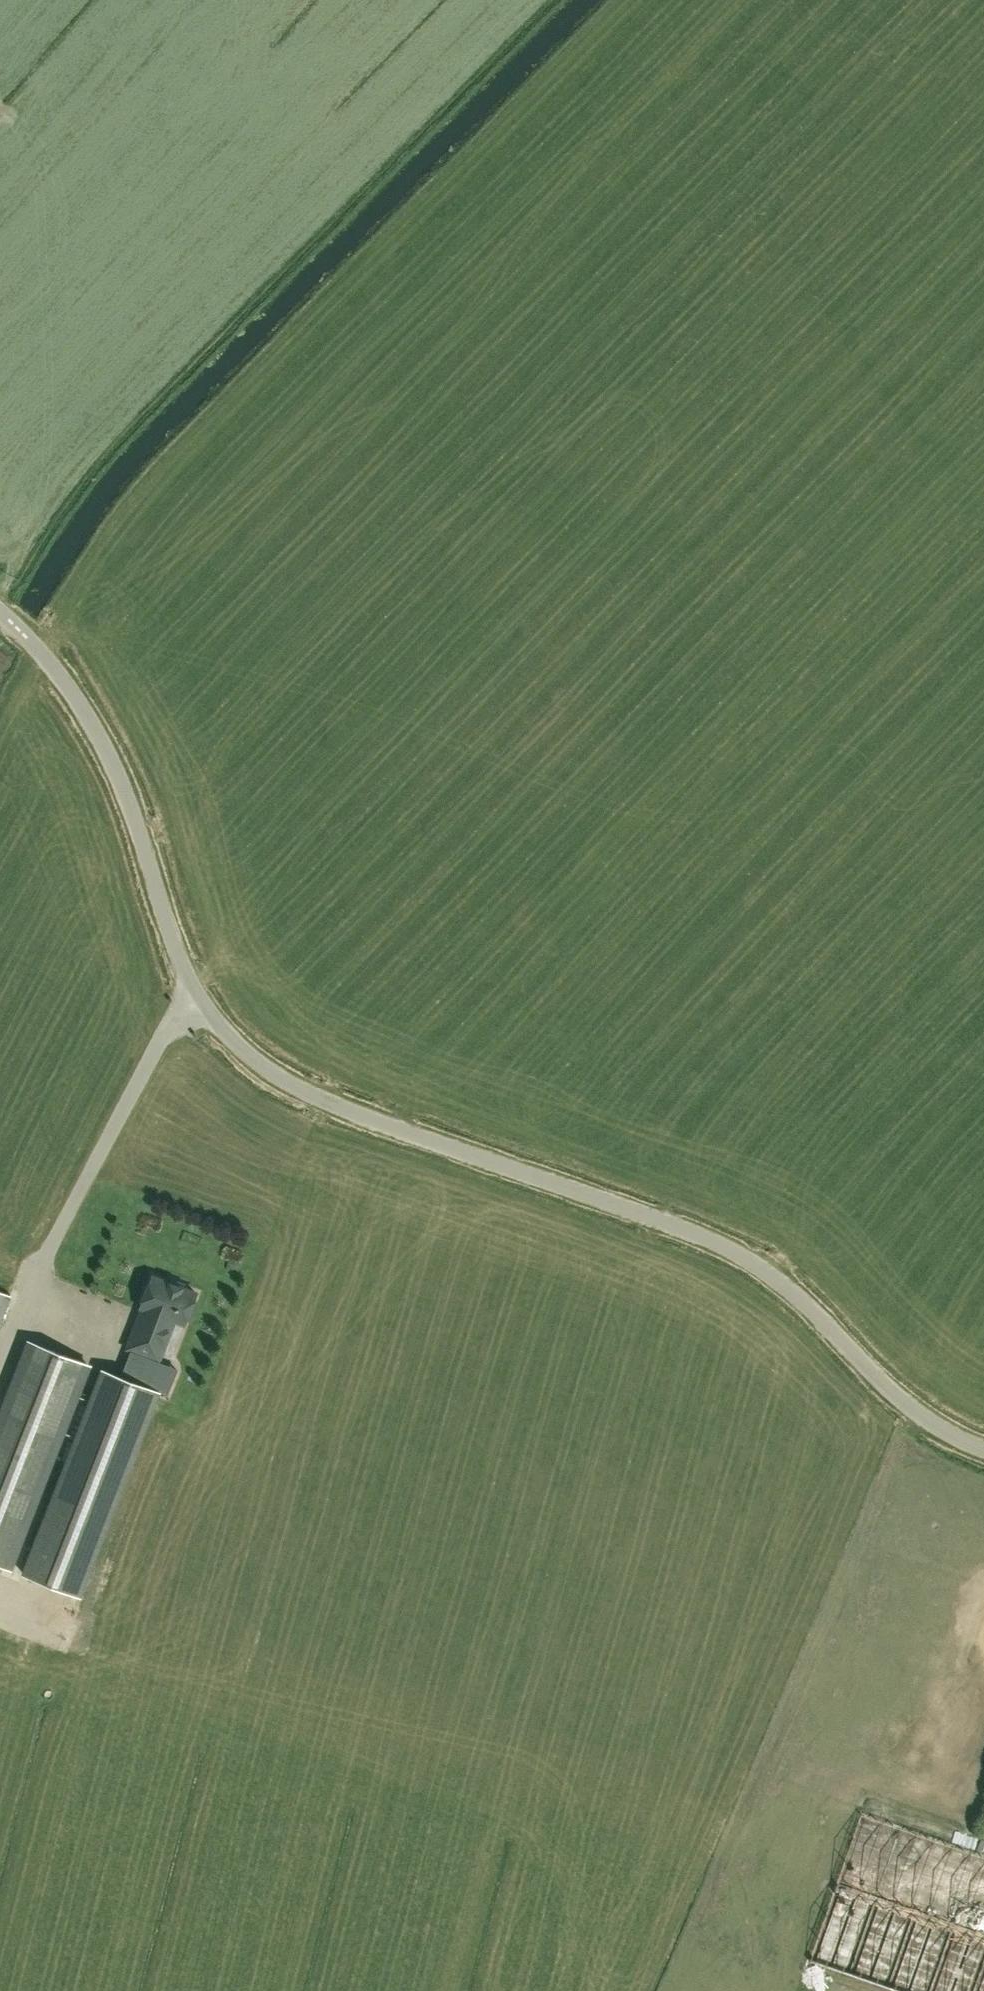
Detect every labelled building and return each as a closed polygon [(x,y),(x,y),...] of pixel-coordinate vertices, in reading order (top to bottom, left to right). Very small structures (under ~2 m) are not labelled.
[(127,1348),(159,1360),(174,1320),(184,1324),(196,1293),(183,1288),(184,1284),(170,1279),(169,1282),(152,1276),(140,1307),(142,1308),(127,1348)] [(9,1295),(0,1292),(0,1320),(9,1295)] [(9,1565),(87,1364),(30,1342),(0,1422),(0,1562),(9,1565)] [(159,1392),(101,1368),(23,1571),(81,1593),(159,1392)]
